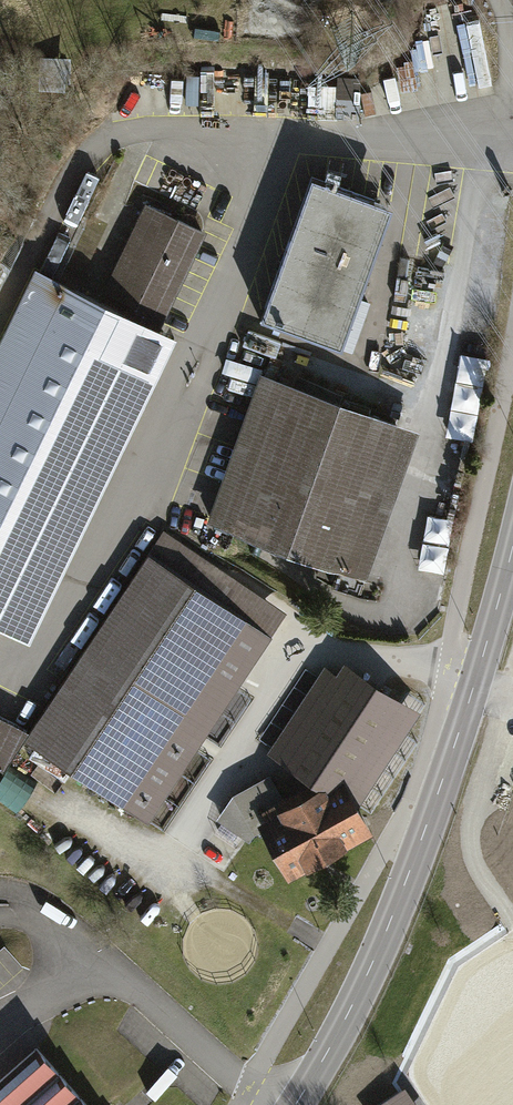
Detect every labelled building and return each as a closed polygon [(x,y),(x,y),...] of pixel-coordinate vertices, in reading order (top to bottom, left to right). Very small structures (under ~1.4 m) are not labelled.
[(397,209),(314,180),(265,319),(348,348),(397,209)] [(99,301),(162,331),(204,242),(141,212),(99,301)] [(162,331),(99,301),(42,274),(0,362),(0,629),(36,646),(172,363),(182,341),(162,331)] [(420,434),(267,382),(218,525),(371,577),(420,434)] [(424,569),(449,571),(454,517),(428,515),(424,569)] [(170,537),(36,735),(10,722),(0,718),(0,765),(12,770),(30,745),(74,773),(124,806),(152,824),(287,617),(170,537)] [(354,802),(413,710),(341,664),(334,675),(321,667),(268,749),(308,775),(325,786),(338,773),(354,802)] [(277,794),(265,772),(228,792),(249,831),(266,822),(292,869),(368,828),(354,802),(338,773),(325,786),(308,775),(277,794)] [(40,1044),(0,1079),(0,1104),(94,1104),(40,1044)]
